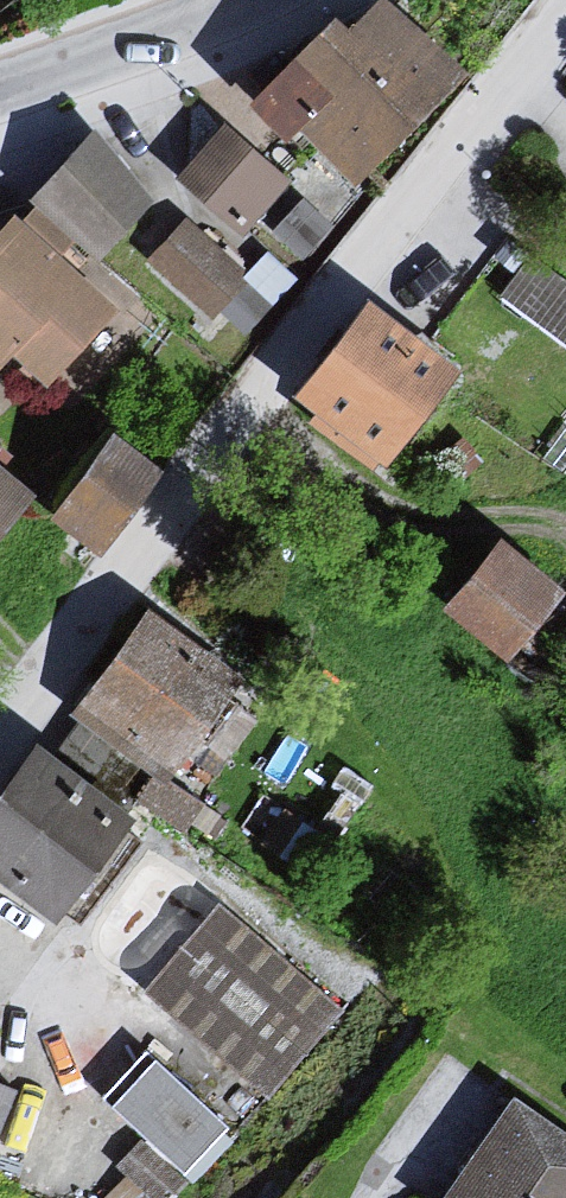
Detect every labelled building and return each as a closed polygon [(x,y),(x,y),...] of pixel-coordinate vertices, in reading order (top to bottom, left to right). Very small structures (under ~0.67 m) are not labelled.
[(352,20),(253,113),(364,195),(477,80),(397,3),(369,34),(352,20)] [(225,133),(178,192),(243,246),(286,187),(225,133)] [(97,136),(37,205),(97,260),(147,204),(97,136)] [(146,248),(209,308),(250,264),(188,205),(146,248)] [(0,241),(0,367),(15,351),(47,381),(107,317),(13,228),(0,241)] [(565,333),(565,273),(530,247),(501,286),(565,333)] [(267,253),(224,300),(248,321),(290,275),(267,253)] [(368,312),(302,399),(322,414),(314,425),(371,468),(380,457),(387,462),(453,376),(368,312)] [(128,444),(63,525),(110,561),(154,516),(169,473),(128,444)] [(50,500),(0,461),(0,560),(50,500)] [(450,614),(514,672),(565,606),(565,595),(507,546),(450,614)] [(154,622),(76,721),(170,794),(254,688),(154,622)] [(0,821),(0,881),(71,934),(95,924),(139,859),(143,828),(44,761),(0,821)] [(214,919),(142,1005),(186,1055),(219,1034),(251,1075),(282,1078),(335,1020),(214,919)] [(110,1122),(135,1146),(104,1180),(126,1197),(177,1197),(227,1142),(158,1072),(110,1122)] [(519,1101),(447,1197),(565,1197),(565,1136),(519,1101)]
